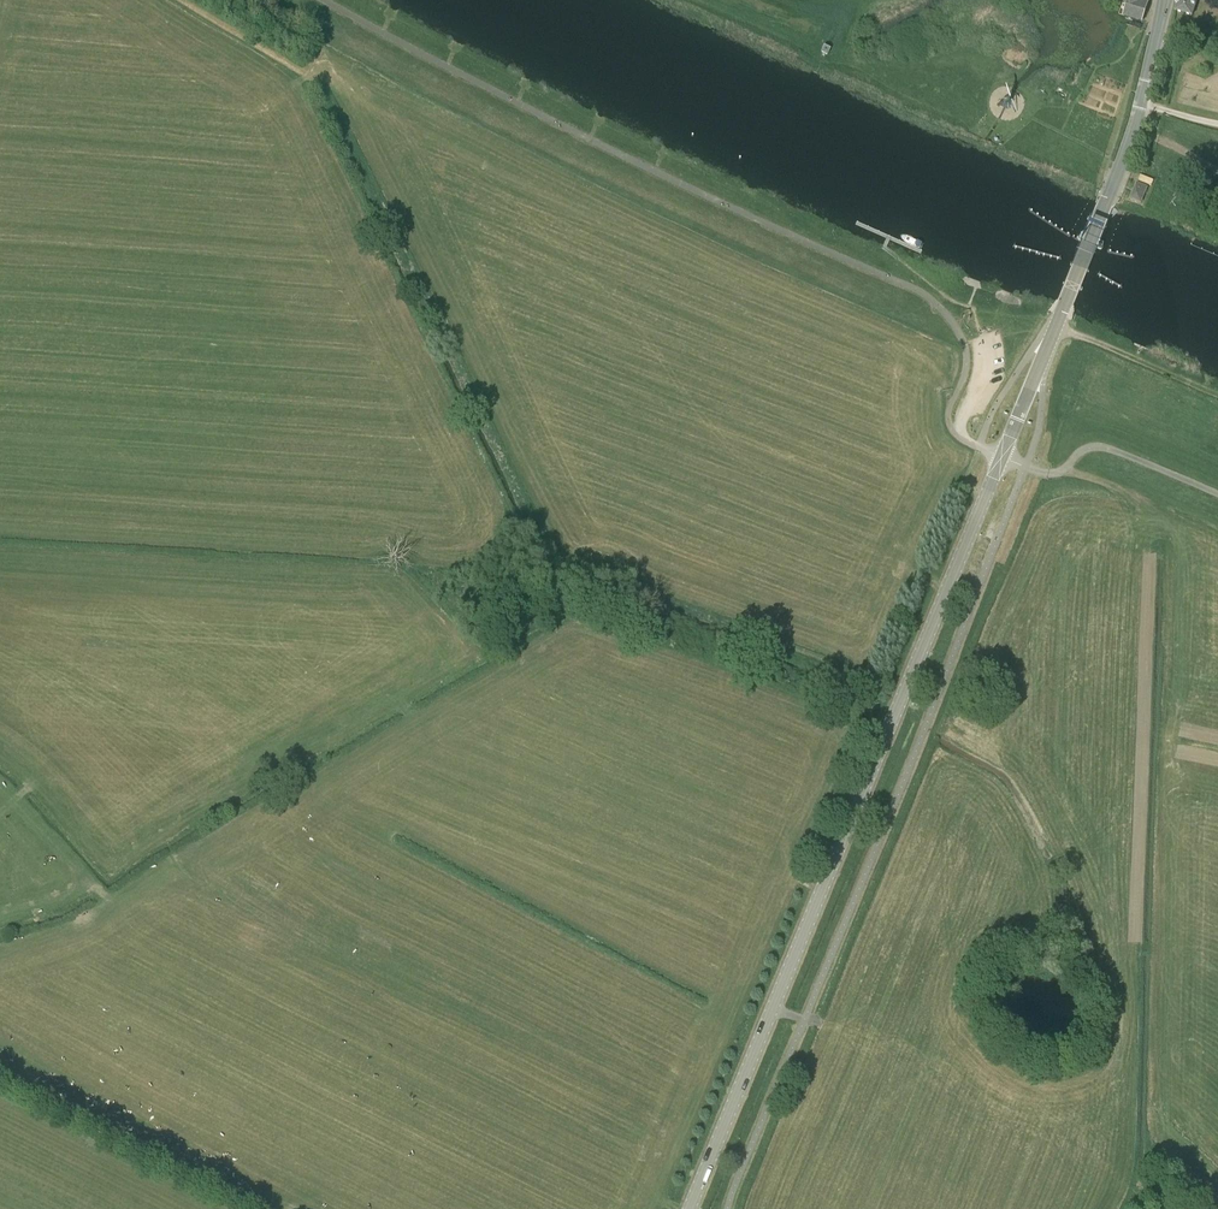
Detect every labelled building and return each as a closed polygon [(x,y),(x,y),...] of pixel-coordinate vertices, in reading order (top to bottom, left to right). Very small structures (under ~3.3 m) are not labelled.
[(1147,4),(1141,2),(1141,0),(1130,0),(1124,17),(1142,22),(1147,4)] [(1197,0),(1177,0),(1174,10),(1192,16),(1197,0)] [(827,56),(830,50),(824,46),(820,53),(827,56)] [(1008,110),(1013,101),(1004,97),(1000,106),(1008,110)] [(1139,200),(1143,198),(1142,196),(1146,188),(1138,185),(1134,193),(1133,194),(1135,198),(1139,200)]
